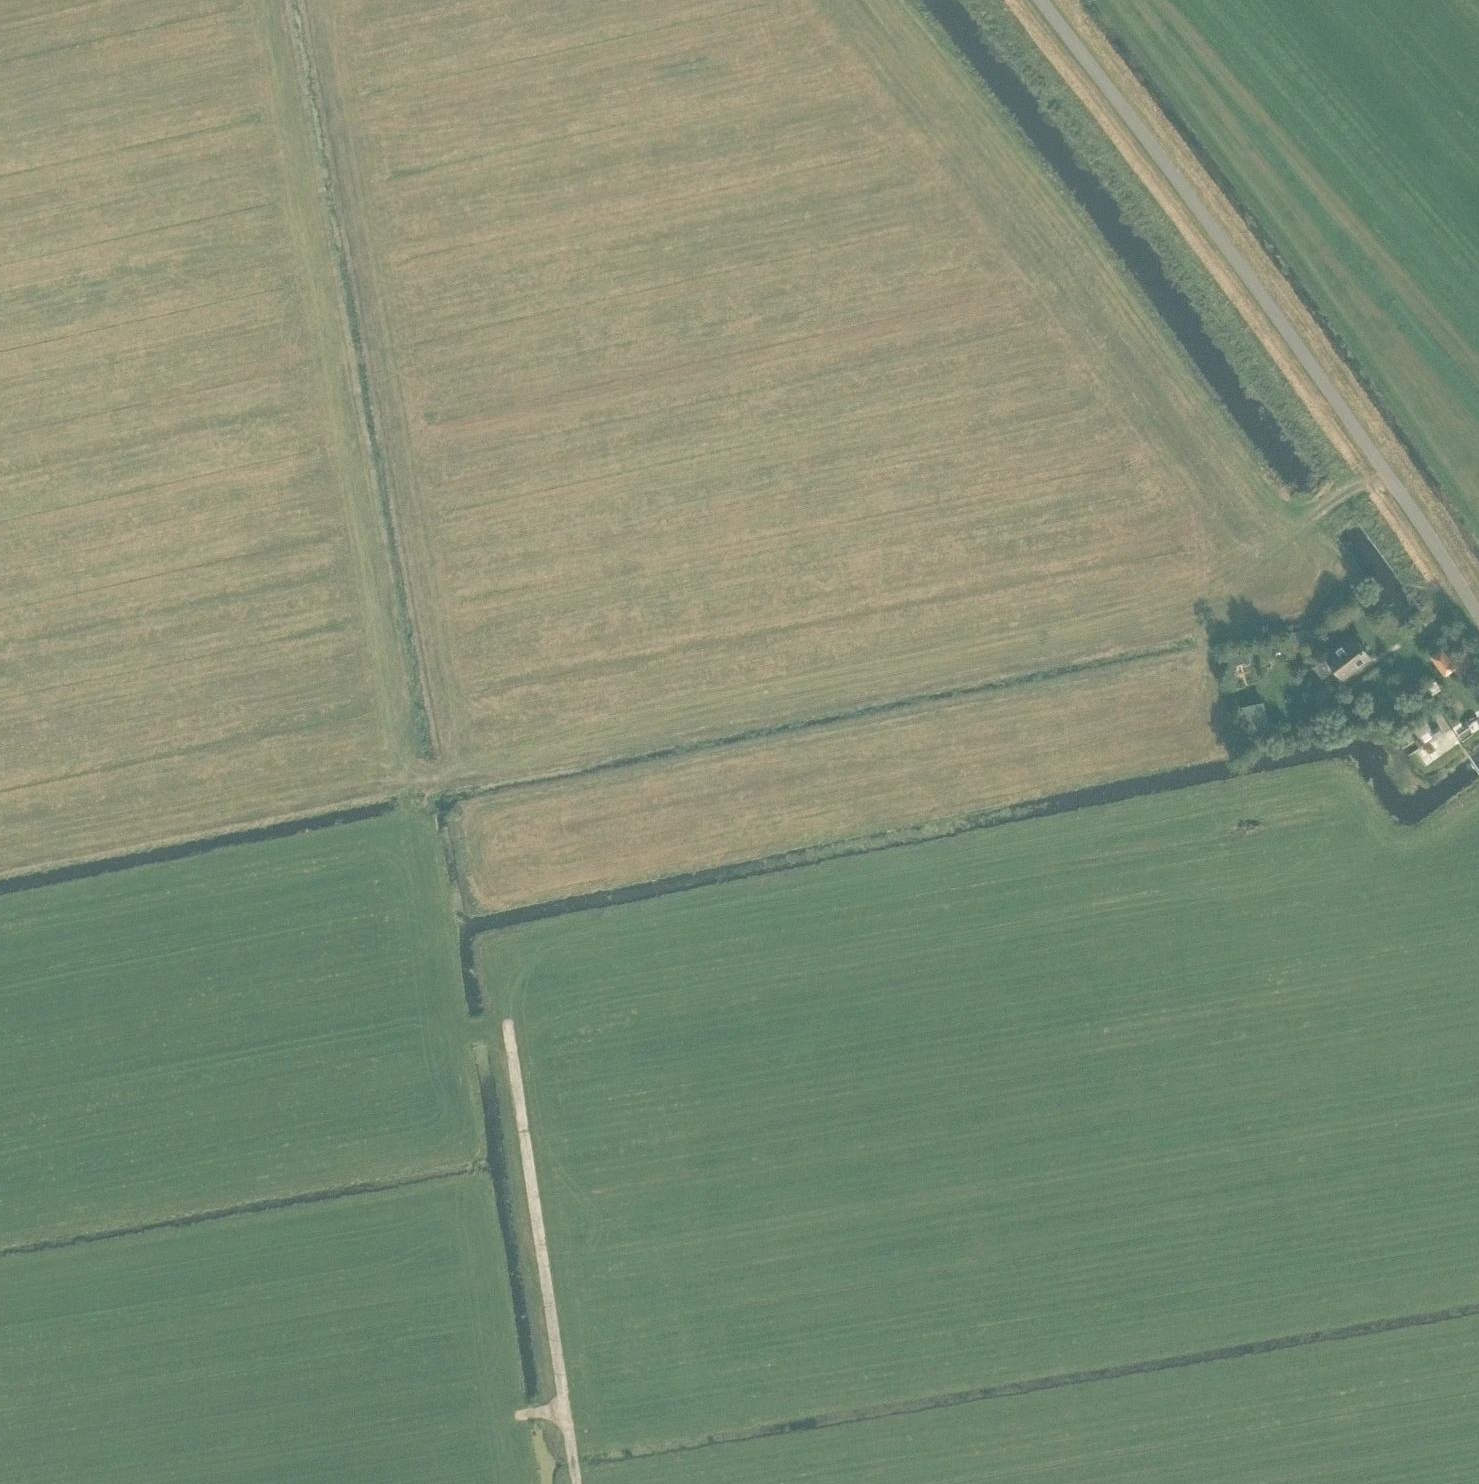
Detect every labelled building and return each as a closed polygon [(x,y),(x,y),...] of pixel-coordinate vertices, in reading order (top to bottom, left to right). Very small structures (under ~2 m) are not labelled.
[(1344,677),(1370,657),(1358,641),(1342,653),(1338,648),(1315,666),(1323,677),(1336,667),(1344,677)] [(1432,660),(1442,681),(1457,674),(1459,679),(1477,670),(1469,653),(1448,663),(1443,654),(1432,660)] [(1434,693),(1442,687),(1436,679),(1428,684),(1434,693)] [(1266,735),(1261,710),(1245,713),(1250,738),(1266,735)]
